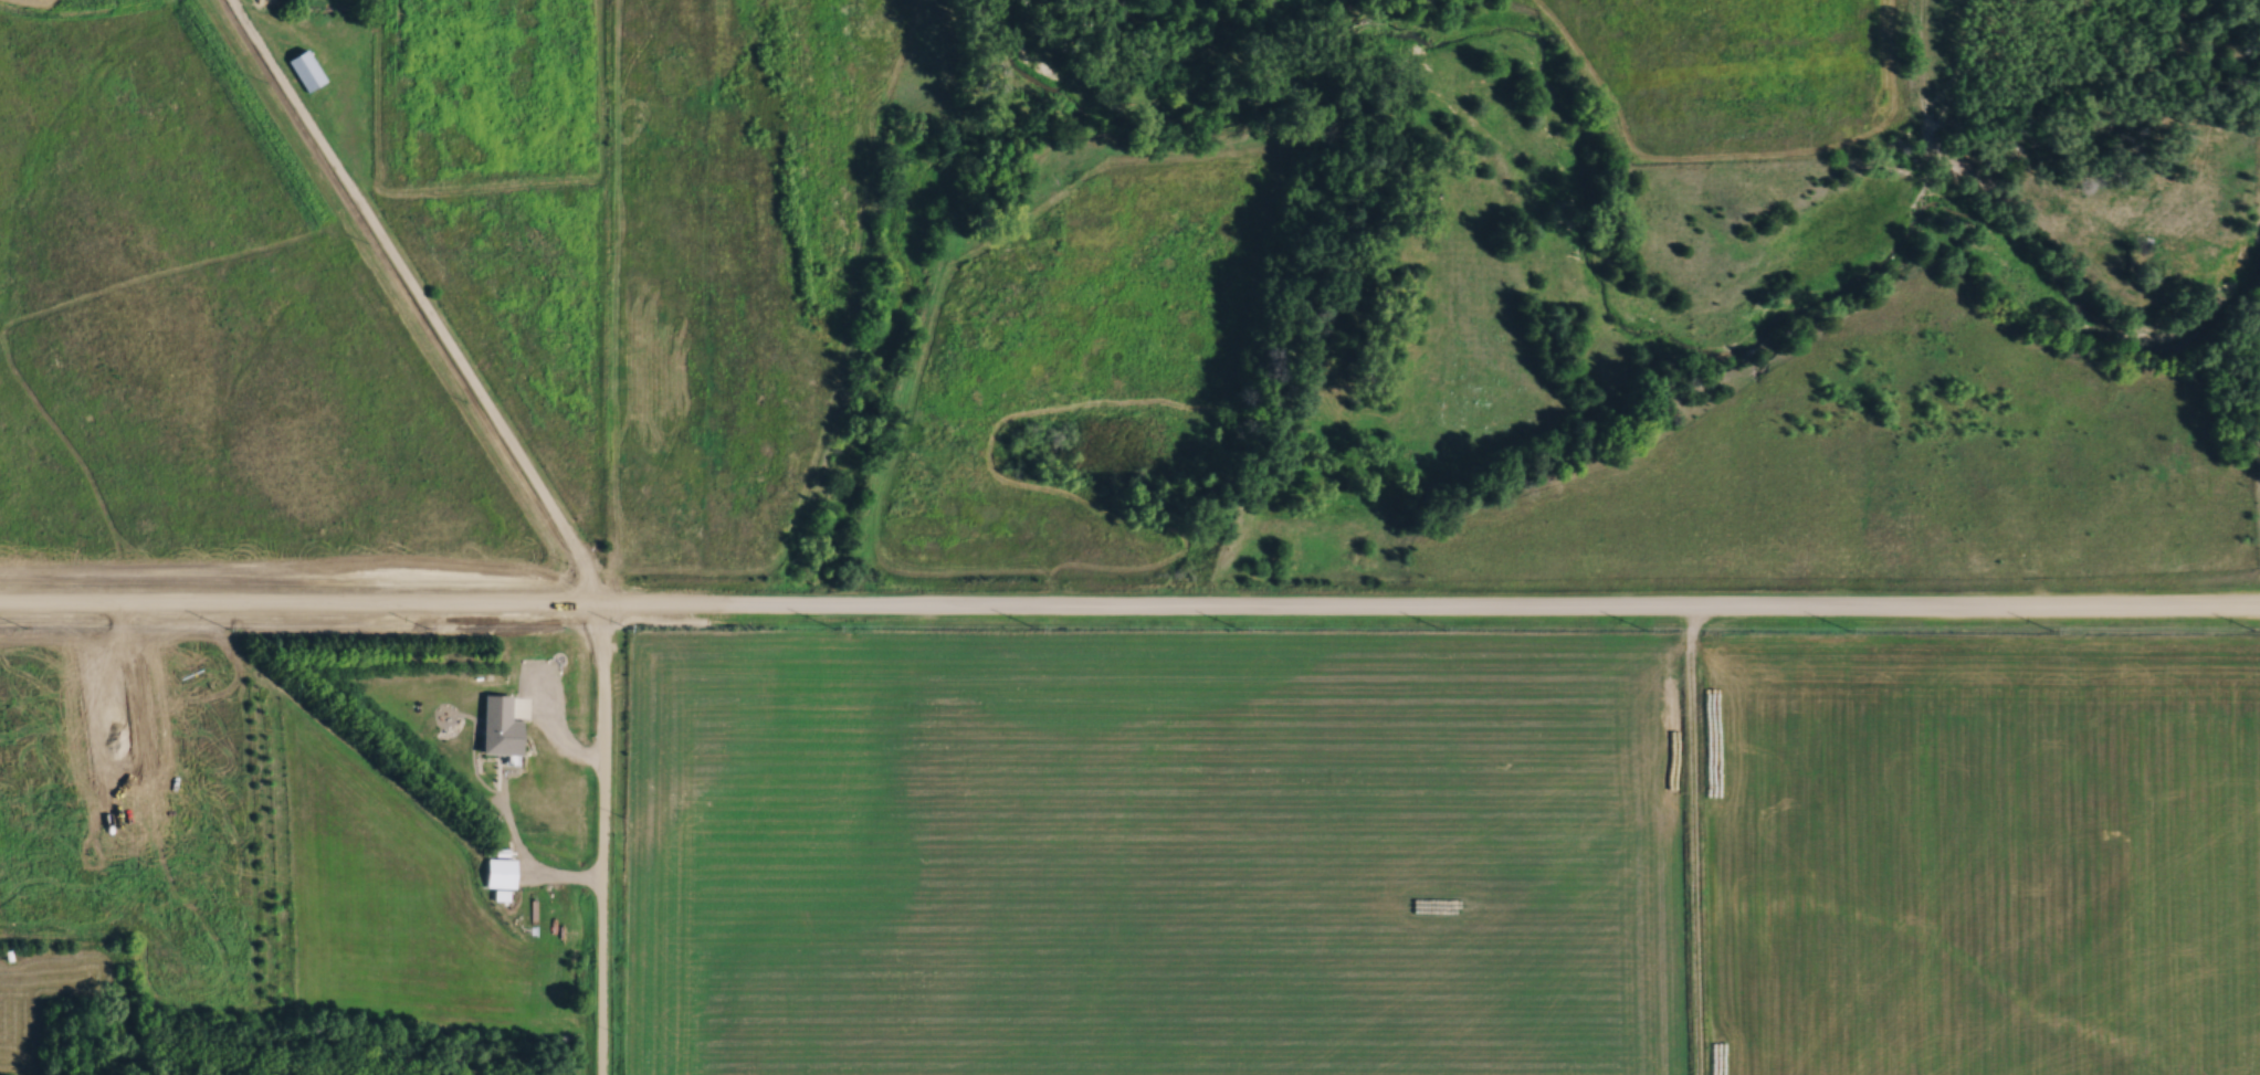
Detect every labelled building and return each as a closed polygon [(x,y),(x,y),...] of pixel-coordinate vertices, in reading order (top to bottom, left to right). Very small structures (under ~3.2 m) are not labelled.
[(326,82),(307,48),(289,58),(307,92),(326,82)] [(513,888),(513,857),(484,857),(484,888),(513,888)]
